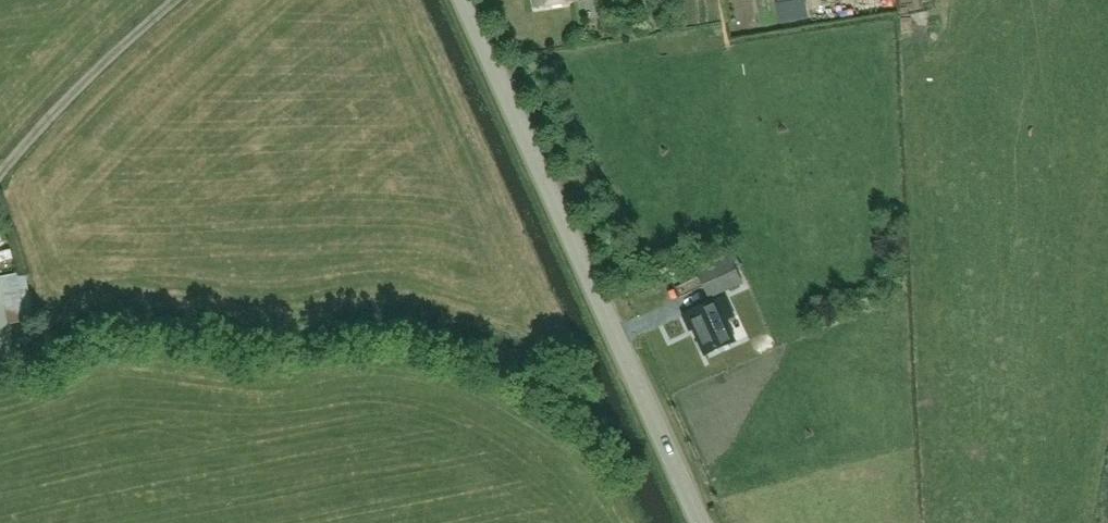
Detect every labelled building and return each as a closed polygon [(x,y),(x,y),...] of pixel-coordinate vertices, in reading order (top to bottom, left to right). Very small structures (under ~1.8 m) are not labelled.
[(538,9),(577,3),(577,0),(536,0),(538,9)] [(710,299),(743,285),(732,259),(700,272),(710,299)] [(24,274),(0,279),(0,358),(11,356),(4,325),(33,320),(24,274)] [(674,295),(695,286),(690,275),(668,284),(674,295)] [(737,343),(727,323),(735,319),(726,299),(684,318),(691,333),(694,331),(706,357),(737,343)]
